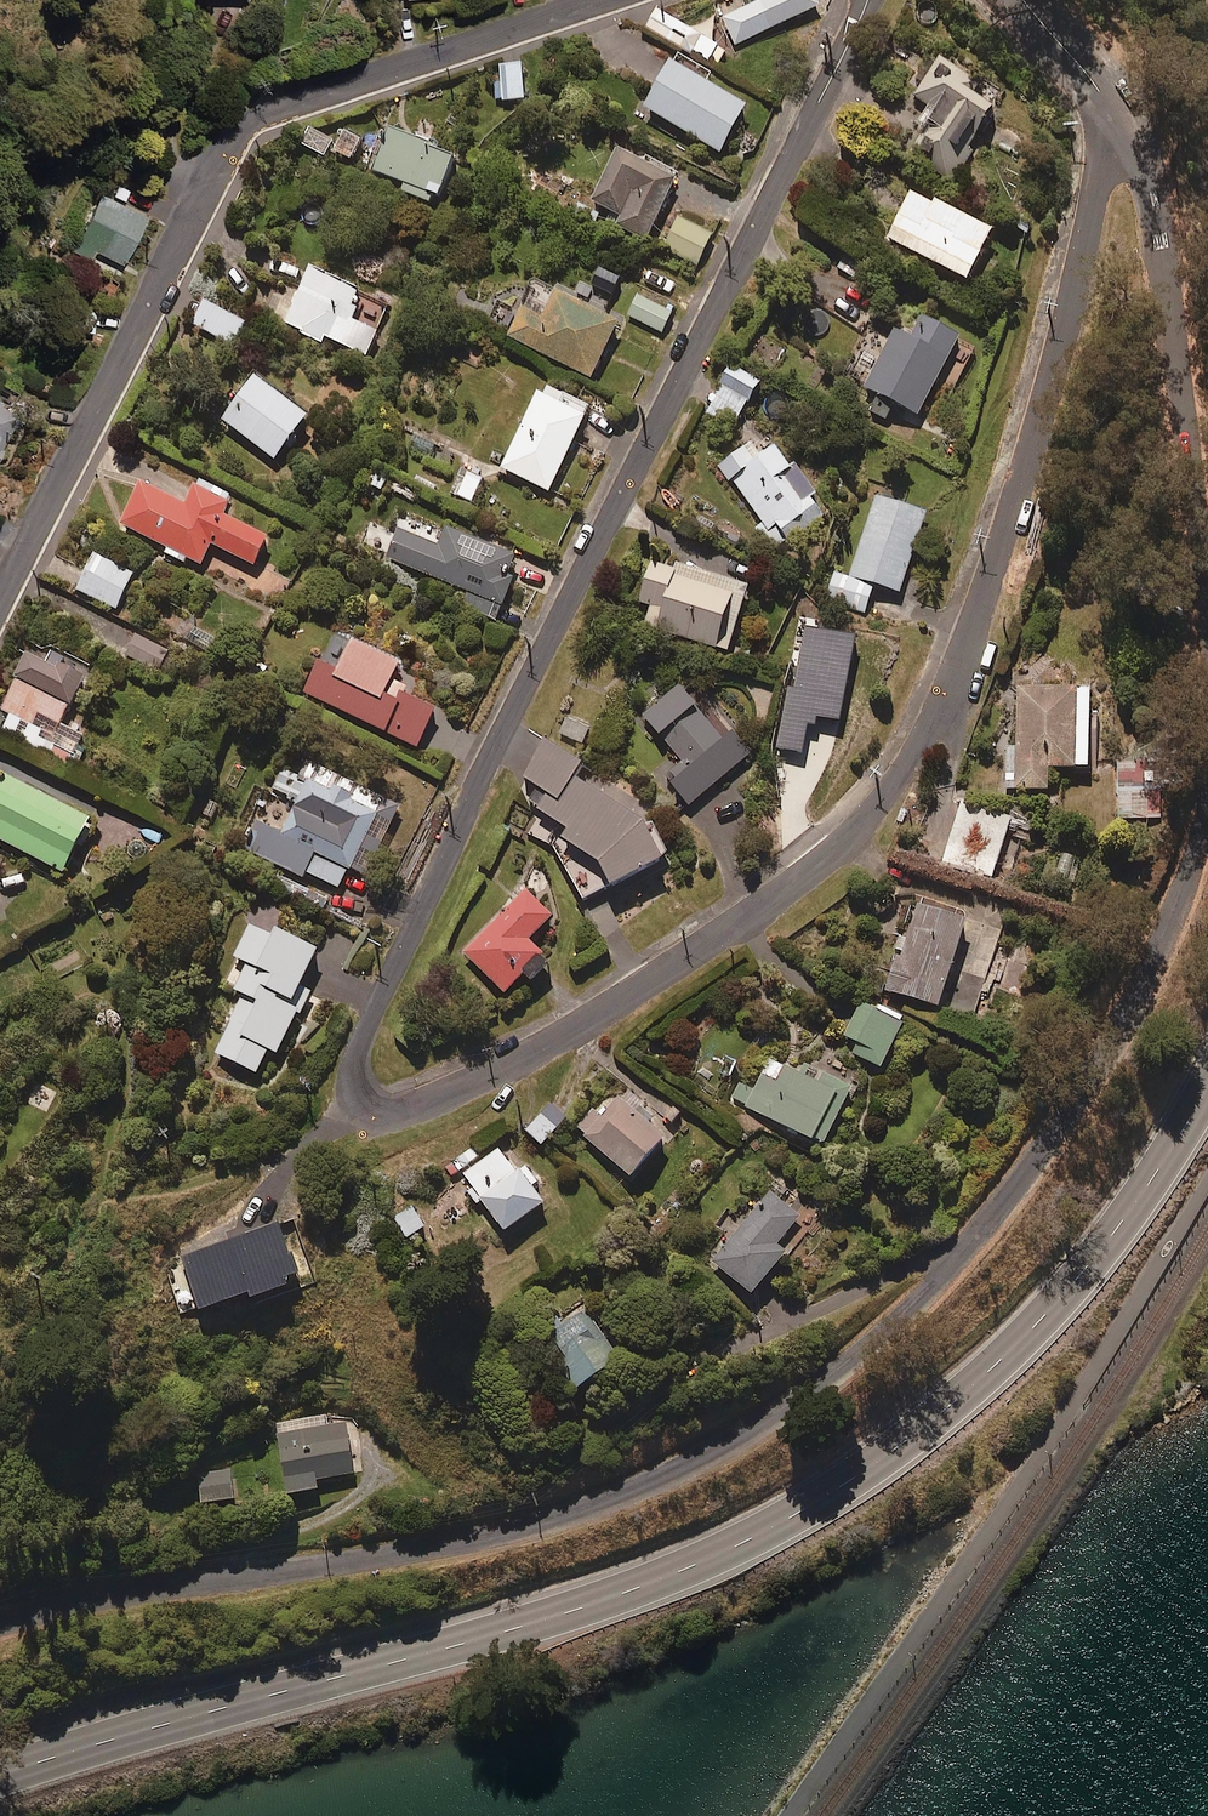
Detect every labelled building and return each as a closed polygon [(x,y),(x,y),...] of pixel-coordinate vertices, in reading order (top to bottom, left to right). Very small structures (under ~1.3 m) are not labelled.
[(816,0),(769,0),(723,21),(735,47),(820,9),(816,0)] [(656,11),(646,28),(716,68),(726,51),(656,11)] [(712,78),(676,58),(646,112),(721,154),(746,110),(706,88),(712,78)] [(1001,102),(940,61),(915,99),(937,114),(911,153),(952,181),(973,151),(969,149),(1001,102)] [(524,101),(522,65),(501,67),(503,102),(524,101)] [(331,144),(310,131),(301,146),(322,158),(331,144)] [(455,161),(390,131),(372,171),(406,187),(403,193),(433,207),(455,161)] [(360,142),(341,134),(334,154),(352,161),(360,142)] [(675,184),(619,156),(594,206),(621,219),(617,226),(647,241),(675,184)] [(118,185),(111,199),(102,195),(74,252),(93,262),(97,254),(123,266),(147,215),(124,204),(130,191),(118,185)] [(993,235),(913,194),(887,244),(968,286),(993,235)] [(712,237),(679,221),(665,250),(698,266),(712,237)] [(389,308),(311,272),(285,328),(321,345),(324,339),(366,358),(389,308)] [(548,314),(528,304),(509,341),(591,381),(617,329),(556,298),(548,314)] [(672,314),(639,298),(629,318),(662,334),(672,314)] [(246,326),(205,303),(193,325),(234,348),(246,326)] [(960,341),(921,320),(912,339),(898,331),(866,391),(919,419),(960,341)] [(760,385),(733,370),(706,417),(733,432),(760,385)] [(307,421),(254,381),(222,423),(275,463),(307,421)] [(590,411),(544,387),(502,471),(548,495),(590,411)] [(0,405),(0,451),(17,413),(0,405)] [(761,460),(750,445),(722,465),(763,524),(759,527),(777,553),(824,520),(810,500),(817,495),(797,468),(791,472),(776,450),(761,460)] [(484,480),(469,473),(458,496),(472,503),(484,480)] [(141,489),(121,527),(167,550),(165,555),(185,566),(187,561),(201,567),(211,548),(254,569),(268,542),(222,519),(232,498),(201,482),(186,511),(141,489)] [(927,516),(877,500),(850,578),(834,573),(825,601),(865,614),(874,586),(900,595),(927,516)] [(440,550),(399,533),(387,560),(464,593),(459,604),(497,620),(512,584),(505,581),(513,560),(448,532),(440,550)] [(133,577),(94,557),(77,591),(116,610),(133,577)] [(749,591),(653,562),(640,605),(653,610),(647,630),(729,656),(749,591)] [(168,653),(137,636),(127,655),(158,672),(168,653)] [(399,668),(351,644),(336,674),(318,666),(304,694),(417,751),(435,714),(402,698),(406,691),(391,683),(399,668)] [(86,750),(78,746),(83,736),(60,724),(81,684),(59,673),(66,660),(51,653),(44,666),(30,658),(0,718),(0,730),(77,768),(86,750)] [(716,735),(677,687),(642,716),(681,763),(662,778),(688,810),(751,757),(726,727),(716,735)] [(1090,693),(1019,692),(1017,776),(1006,776),(1006,792),(1048,793),(1048,771),(1089,772),(1090,693)] [(590,730),(567,719),(559,734),(582,745),(590,730)] [(573,781),(581,769),(548,745),(522,781),(540,794),(529,809),(567,836),(559,847),(619,889),(672,861),(673,852),(656,820),(641,829),(573,781)] [(351,803),(282,769),(272,790),(298,803),(282,835),(255,822),(242,849),(304,879),(306,875),(338,891),(348,871),(366,880),(399,811),(356,791),(351,803)] [(1161,772),(1119,773),(1120,821),(1162,820),(1161,772)] [(7,779),(0,792),(0,843),(62,877),(90,824),(7,779)] [(1011,822),(962,807),(948,850),(997,866),(1011,822)] [(552,921),(526,895),(464,956),(506,997),(525,979),(531,985),(550,968),(528,946),(552,921)] [(967,926),(918,910),(906,946),(902,944),(885,996),(939,1013),(967,926)] [(272,939),(251,930),(224,989),(242,997),(214,1058),(257,1078),(267,1055),(277,1059),(307,994),(300,991),(317,955),(274,935),(272,939)] [(903,1026),(861,1007),(845,1040),(853,1044),(848,1056),(882,1072),(903,1026)] [(804,1079),(771,1061),(755,1090),(740,1082),(730,1100),(821,1151),(852,1095),(809,1071),(804,1079)] [(665,1145),(611,1093),(576,1130),(630,1182),(665,1145)] [(566,1120),(550,1106),(526,1134),(542,1148),(566,1120)] [(516,1174),(500,1151),(462,1178),(504,1237),(543,1209),(531,1191),(538,1186),(525,1168),(516,1174)] [(800,1222),(769,1196),(711,1264),(752,1299),(787,1258),(777,1249),(800,1222)] [(619,1371),(585,1313),(551,1333),(553,1355),(577,1396),(619,1371)] [(355,1477),(346,1423),(278,1434),(289,1499),(318,1494),(316,1484),(355,1477)] [(242,1502),(239,1471),(200,1475),(203,1506),(242,1502)]
